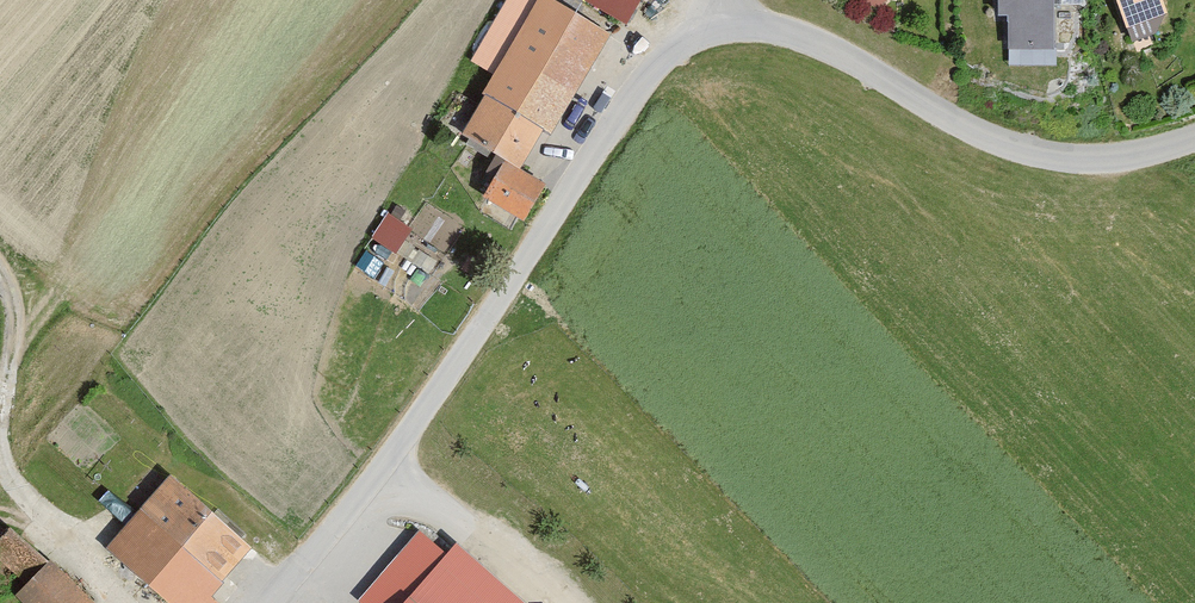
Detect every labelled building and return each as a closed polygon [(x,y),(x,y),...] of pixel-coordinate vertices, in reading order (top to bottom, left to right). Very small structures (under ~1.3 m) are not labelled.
[(611,36),(540,0),(456,141),(499,170),(479,210),(523,232),(549,194),(521,175),(611,36)] [(587,9),(625,32),(650,0),(592,0),(587,9)] [(1003,55),(1059,58),(1059,0),(1001,0),(1003,55)] [(1130,39),(1170,26),(1161,0),(1115,0),(1130,39)] [(388,205),(371,232),(400,249),(416,222),(388,205)] [(177,483),(103,551),(162,602),(217,602),(212,598),(256,554),(177,483)] [(455,539),(445,551),(418,528),(359,596),(366,602),(529,602),(455,539)] [(59,555),(23,587),(38,602),(104,602),(59,555)]
